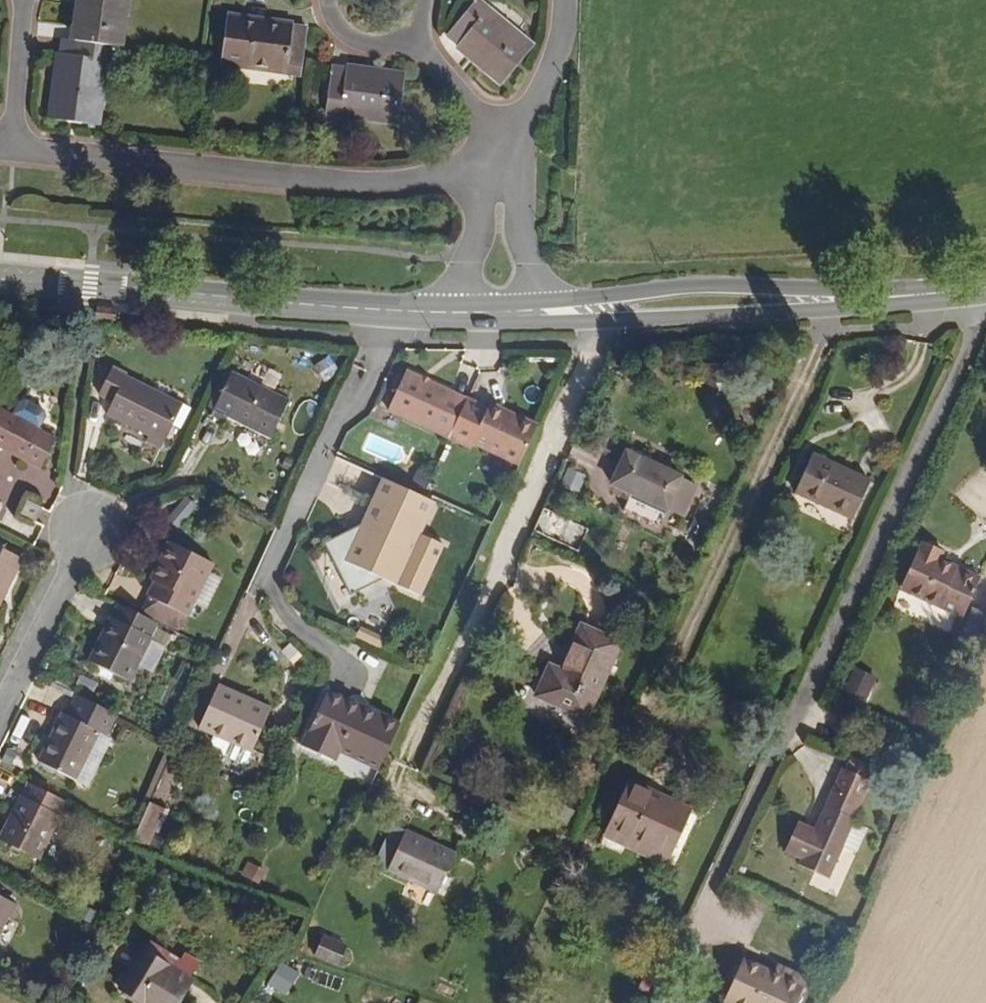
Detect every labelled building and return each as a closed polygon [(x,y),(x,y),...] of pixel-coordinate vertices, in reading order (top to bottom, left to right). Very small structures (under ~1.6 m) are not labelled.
[(70,38),(100,41),(113,42),(118,0),(76,0),(70,38)] [(527,43),(474,0),(470,0),(445,29),(499,76),(527,43)] [(296,70),(302,27),(224,16),(218,58),(296,70)] [(47,117),(89,122),(100,41),(70,38),(56,36),(47,117)] [(393,116),(398,76),(330,67),(325,106),(393,116)] [(408,361),(389,402),(450,430),(467,392),(469,388),(408,361)] [(127,376),(131,368),(117,362),(103,391),(117,398),(110,411),(152,430),(150,434),(165,442),(184,402),(127,376)] [(270,433),(290,396),(235,367),(213,410),(227,418),(230,413),(270,433)] [(495,405),(467,392),(450,430),(477,443),(480,439),(520,457),(538,416),(498,399),(495,405)] [(10,418),(0,412),(0,452),(38,471),(53,441),(37,432),(43,420),(41,414),(23,404),(17,406),(10,418)] [(666,495),(681,462),(627,436),(611,469),(666,495)] [(847,513),(864,478),(807,451),(790,487),(847,513)] [(424,523),(439,491),(386,467),(367,510),(369,515),(360,519),(358,517),(327,533),(355,585),(387,567),(424,584),(447,533),(424,523)] [(17,511),(35,520),(42,508),(25,498),(17,511)] [(189,498),(167,514),(175,524),(196,508),(189,498)] [(367,510),(358,517),(360,519),(369,515),(367,510)] [(535,531),(576,547),(584,526),(543,510),(535,531)] [(933,552),(936,546),(919,538),(916,545),(913,544),(896,580),(957,609),(974,571),(933,552)] [(175,544),(169,541),(159,562),(165,565),(175,544)] [(188,612),(213,562),(175,544),(165,565),(159,562),(151,578),(155,581),(149,594),(152,596),(188,612)] [(20,560),(0,550),(0,599),(20,560)] [(211,573),(199,598),(208,602),(220,577),(211,573)] [(180,629),(188,612),(152,596),(145,611),(180,629)] [(150,635),(157,621),(116,601),(109,614),(113,616),(99,643),(95,641),(88,658),(130,677),(137,662),(147,667),(155,664),(165,642),(150,635)] [(580,719),(614,645),(575,627),(552,672),(544,668),(532,696),(580,719)] [(250,741),(270,698),(220,675),(200,717),(216,725),(213,730),(214,735),(220,738),(223,745),(239,752),(246,750),(250,741)] [(382,755),(402,712),(331,679),(306,732),(338,747),(344,736),(382,755)] [(104,726),(110,713),(72,694),(65,708),(63,707),(51,732),(47,731),(35,757),(72,774),(96,722),(104,726)] [(863,779),(869,768),(846,757),(841,767),(863,779)] [(863,779),(841,767),(839,766),(822,801),(825,803),(812,829),(795,821),(783,847),(800,855),(798,863),(824,874),(851,819),(849,818),(867,780),(863,779)] [(54,796),(17,778),(0,813),(0,839),(26,852),(54,796)] [(664,858),(687,813),(623,783),(601,829),(664,858)] [(148,842),(165,806),(147,798),(130,833),(148,842)] [(847,844),(860,848),(867,826),(853,822),(847,844)] [(433,890),(450,851),(387,824),(373,863),(433,890)] [(13,906),(0,900),(0,921),(2,917),(6,919),(13,906)] [(336,960),(345,940),(319,930),(311,950),(336,960)] [(163,945),(145,935),(140,943),(158,954),(163,945)] [(149,1002),(172,1002),(191,973),(189,972),(198,956),(182,947),(177,954),(163,945),(158,954),(140,943),(119,979),(139,991),(137,996),(149,1002)] [(794,981),(741,956),(725,994),(745,1002),(785,1002),(794,981)] [(459,1002),(464,994),(455,989),(450,997),(459,1002)]
